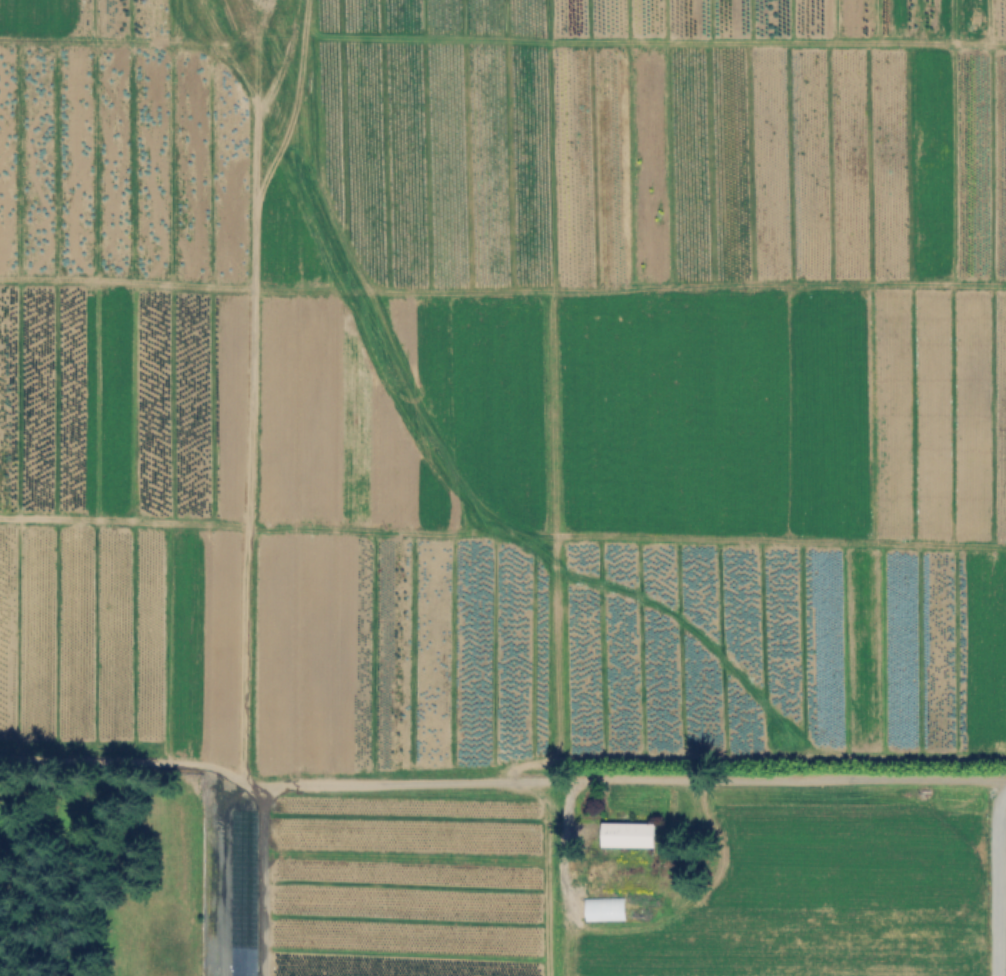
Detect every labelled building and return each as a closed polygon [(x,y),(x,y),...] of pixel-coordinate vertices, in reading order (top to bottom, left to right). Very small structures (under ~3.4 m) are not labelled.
[(653,847),(653,823),(600,821),(600,846),(653,847)] [(624,919),(623,896),(583,897),(584,920),(624,919)]
